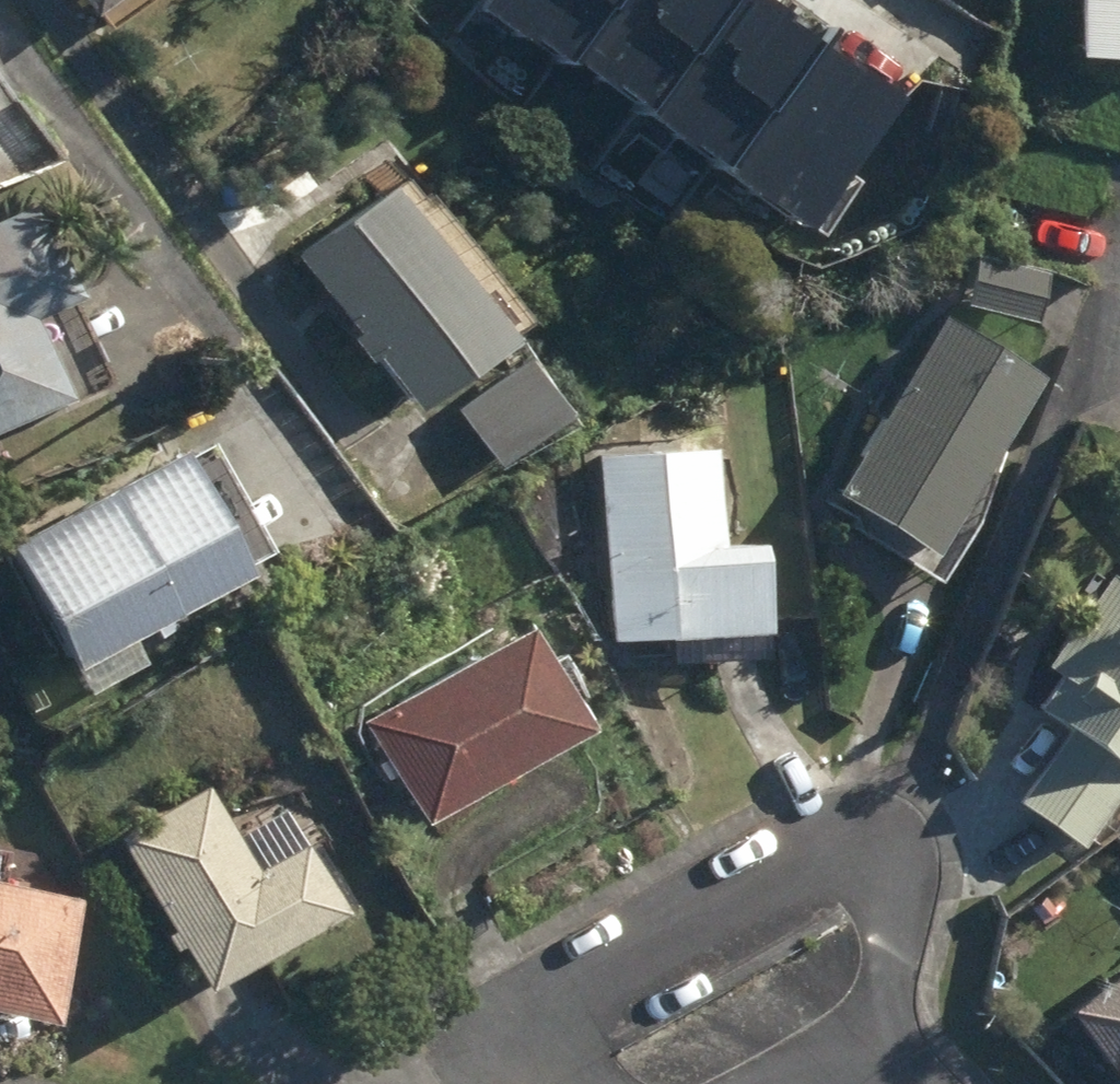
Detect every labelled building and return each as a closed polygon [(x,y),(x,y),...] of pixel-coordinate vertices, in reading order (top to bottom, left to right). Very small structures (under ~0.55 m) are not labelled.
[(99,14),(120,0),(90,0),(99,14)] [(575,63),(580,56),(626,0),(496,0),(575,63)] [(580,56),(651,114),(744,0),(626,0),(580,56)] [(651,114),(726,173),(827,48),(767,0),(744,0),(651,114)] [(1119,61),(1119,0),(1086,0),(1085,60),(1119,61)] [(827,48),(726,173),(800,233),(909,100),(834,40),(827,48)] [(382,360),(426,413),(521,335),(397,185),(306,259),(346,306),(334,316),(374,365),(382,360)] [(76,402),(38,319),(84,299),(43,206),(0,225),(0,436),(76,402)] [(971,307),(1044,325),(1055,276),(982,259),(971,307)] [(843,498),(940,558),(1052,380),(954,318),(843,498)] [(534,360),(462,411),(504,469),(576,418),(534,360)] [(13,545),(83,672),(261,575),(223,505),(234,499),(214,462),(201,469),(190,449),(13,545)] [(616,633),(616,640),(775,633),(771,545),(726,547),(722,452),(606,457),(612,594),(605,594),(606,633),(616,633)] [(1090,851),(1119,809),(1119,579),(1116,577),(1051,668),(1066,679),(1042,710),(1073,731),(1023,803),(1090,851)] [(372,726),(432,829),(599,731),(540,629),(372,726)] [(200,960),(216,989),(352,915),(315,849),(262,878),(212,789),(125,837),(178,933),(170,938),(186,967),(200,960)] [(30,876),(41,876),(49,870),(49,858),(42,850),(31,850),(23,858),(23,867),(30,876)] [(62,1024),(86,904),(0,886),(0,1010),(62,1024)] [(1079,1016),(1119,1072),(1119,986),(1079,1016)]
